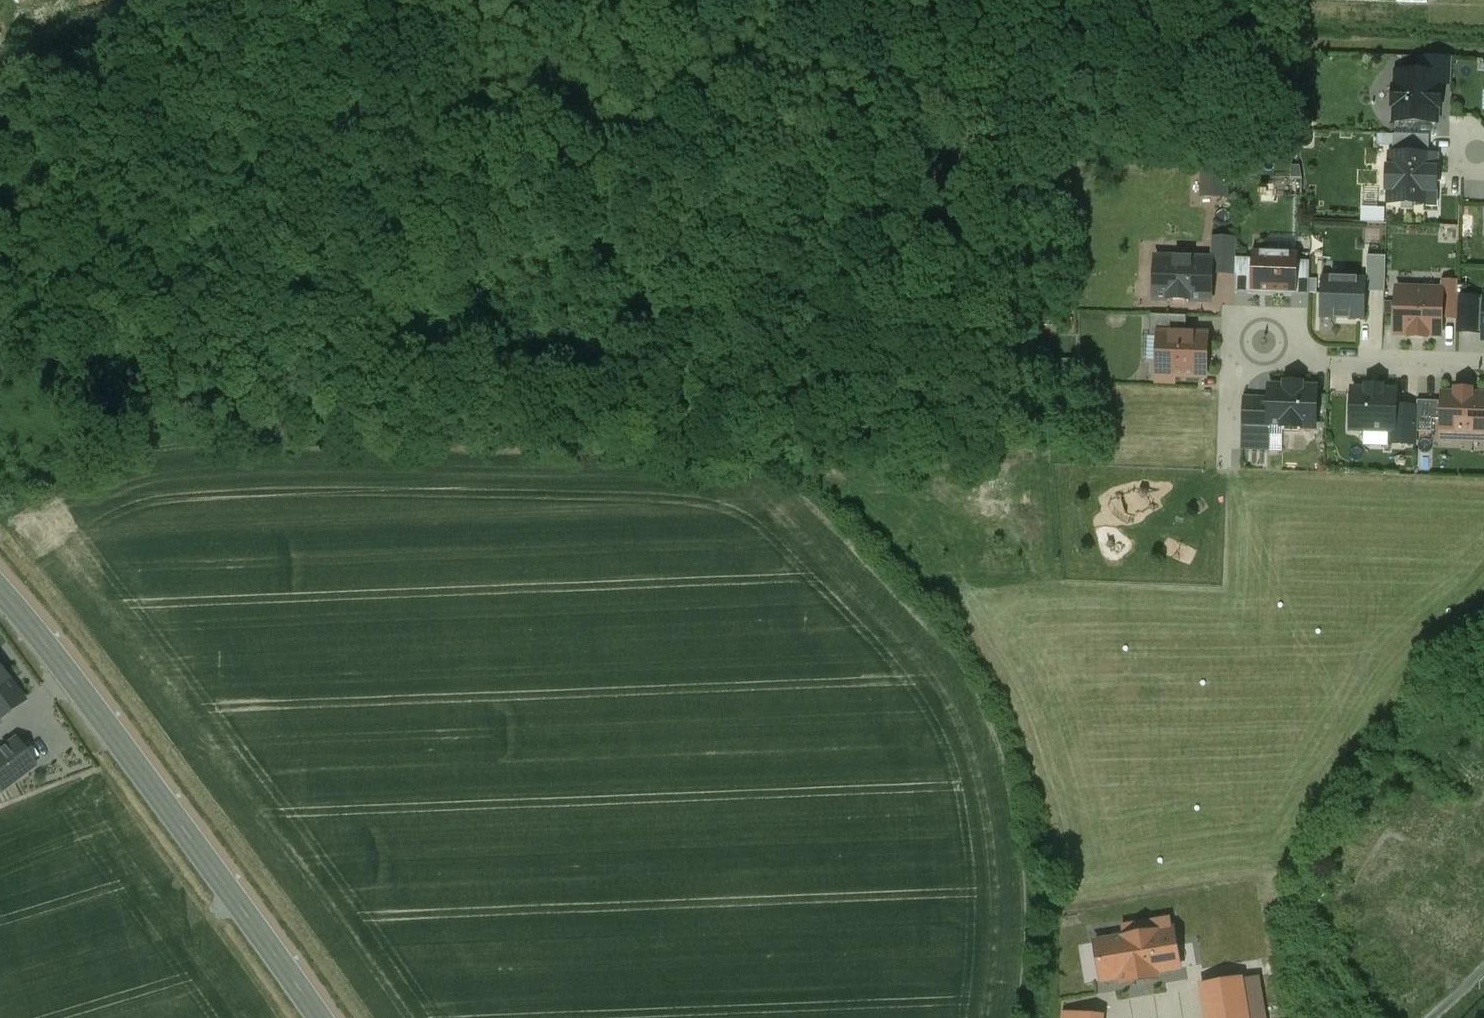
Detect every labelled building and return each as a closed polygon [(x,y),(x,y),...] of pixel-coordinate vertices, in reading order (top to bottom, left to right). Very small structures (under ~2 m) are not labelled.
[(1439,75),(1399,73),(1397,73),(1397,75),(1397,88),(1394,88),(1394,106),(1396,107),(1396,120),(1396,121),(1435,123),(1437,123),(1437,121),(1439,75)] [(1437,157),(1391,155),(1391,169),(1389,169),(1388,183),(1388,189),(1390,190),(1389,203),(1402,204),(1402,210),(1413,211),(1414,204),(1427,205),(1428,181),(1427,181),(1426,179),(1427,177),(1428,176),(1429,176),(1429,173),(1434,173),(1437,173),(1437,170),(1437,157)] [(1204,194),(1229,195),(1230,176),(1205,175),(1204,194)] [(1255,253),(1254,293),(1298,294),(1300,254),(1255,253)] [(1212,261),(1157,259),(1156,281),(1168,281),(1167,300),(1211,302),(1212,261)] [(1367,279),(1322,278),(1320,320),(1366,321),(1367,279)] [(1396,284),(1394,334),(1443,336),(1445,286),(1396,284)] [(1208,336),(1159,334),(1158,376),(1206,378),(1208,336)] [(1314,389),(1301,388),(1301,385),(1286,385),(1286,387),(1271,387),(1271,389),(1269,427),(1315,429),(1315,427),(1316,390),(1316,389),(1314,388),(1314,389)] [(1396,392),(1382,392),(1382,388),(1367,387),(1367,391),(1353,390),(1352,430),(1395,431),(1396,392)] [(1472,395),(1472,391),(1470,391),(1470,395),(1458,394),(1458,391),(1456,390),(1456,394),(1443,394),(1442,441),(1462,442),(1463,434),(1483,435),(1483,395),(1472,395)] [(23,701),(0,671),(0,719),(23,701)] [(0,752),(0,792),(36,765),(17,739),(0,752)] [(1176,927),(1092,940),(1100,984),(1183,971),(1176,927)] [(1199,986),(1204,1017),(1250,1017),(1243,978),(1199,986)]
